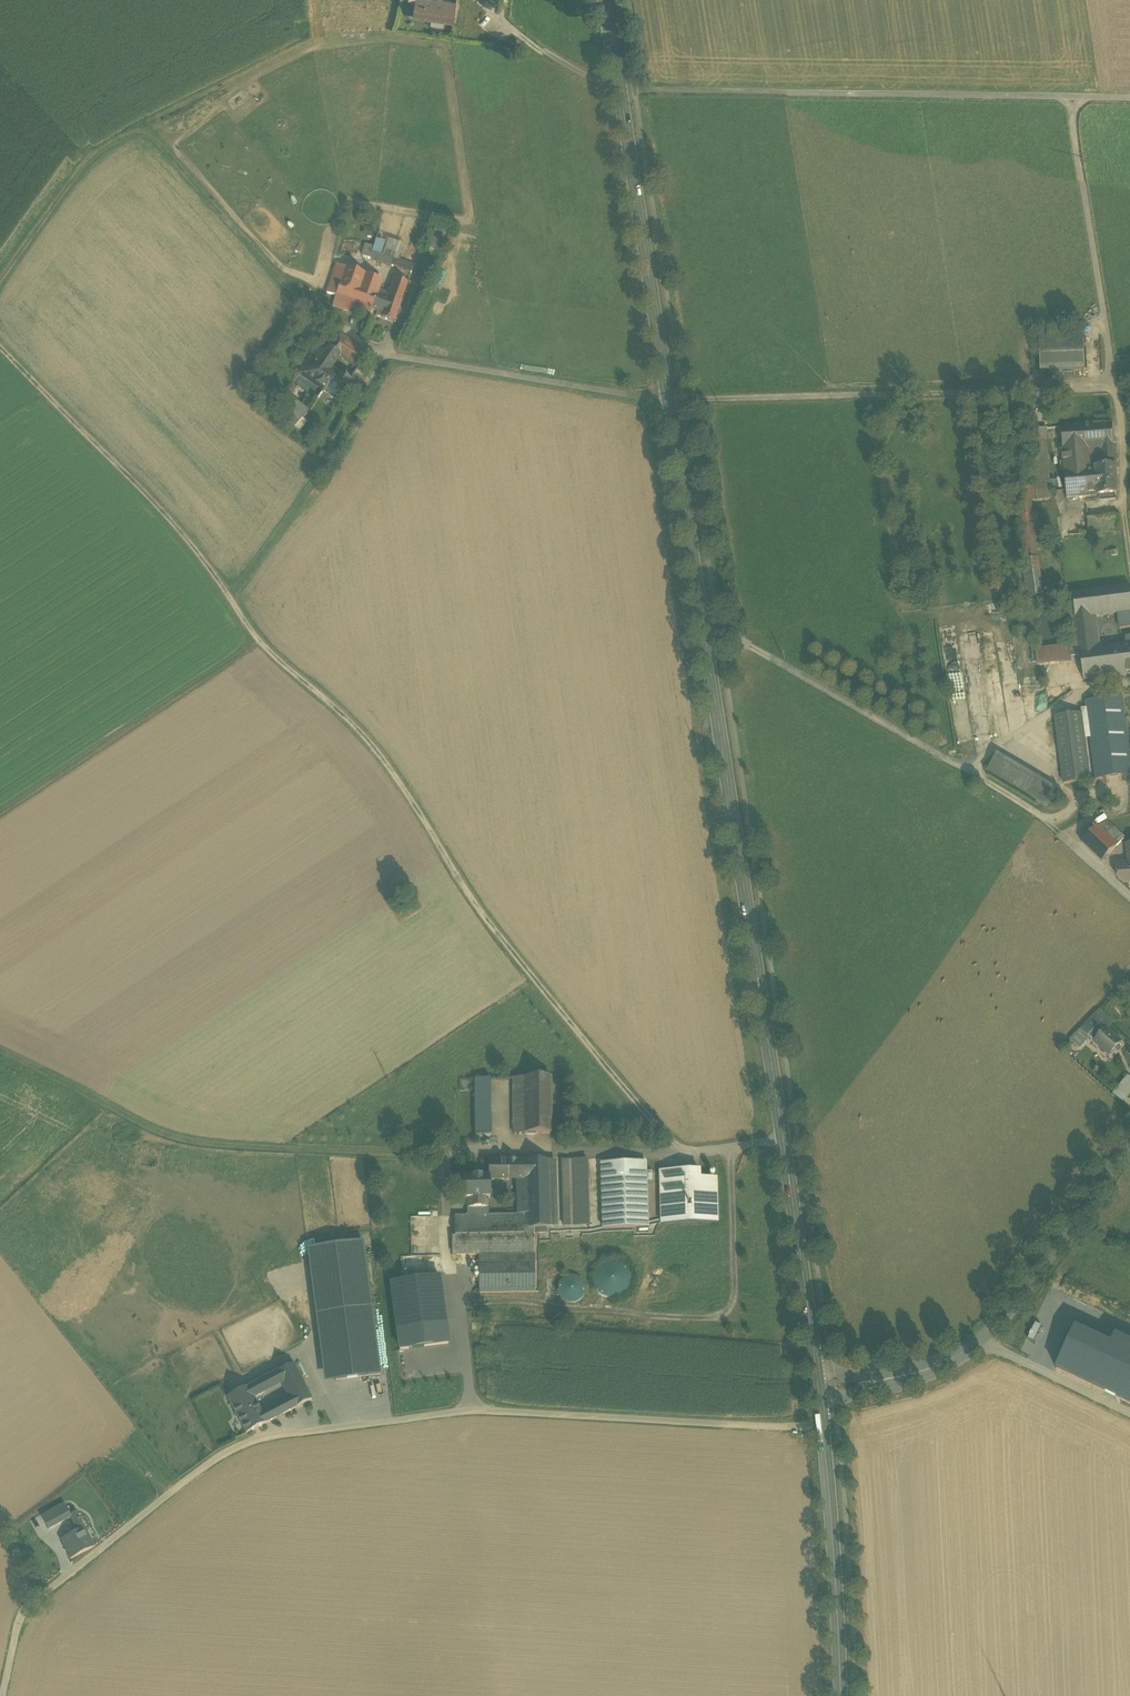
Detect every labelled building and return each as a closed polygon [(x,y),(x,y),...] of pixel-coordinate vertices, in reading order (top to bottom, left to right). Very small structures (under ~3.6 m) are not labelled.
[(448,0),(416,0),(414,17),(455,22),(458,2),(448,0)] [(440,243),(432,240),(429,251),(436,254),(440,243)] [(370,259),(372,251),(373,246),(365,245),(362,258),(370,259)] [(390,266),(392,259),(372,251),(370,259),(390,266)] [(390,266),(411,274),(413,266),(392,259),(390,266)] [(345,268),(336,265),(333,273),(343,276),(345,268)] [(355,305),(365,276),(345,268),(343,276),(335,297),(335,298),(355,305)] [(335,297),(343,276),(333,273),(326,294),(335,297)] [(369,320),(372,311),(378,295),(377,294),(382,281),(365,276),(355,305),(352,314),(369,320)] [(391,295),(402,299),(407,284),(393,279),(387,298),(390,299),(391,295)] [(387,298),(378,295),(372,311),(377,313),(376,317),(393,323),(402,299),(391,295),(390,299),(387,298)] [(355,305),(335,298),(332,307),(352,314),(355,305)] [(437,301),(430,321),(438,324),(445,305),(437,301)] [(318,349),(325,354),(329,349),(337,338),(331,332),(318,349)] [(329,349),(340,356),(358,369),(368,354),(340,335),(337,338),(329,349)] [(1084,338),(1039,339),(1040,373),(1085,372),(1084,338)] [(325,354),(318,349),(298,374),(337,401),(350,381),(331,369),(340,356),(329,349),(325,354)] [(307,412),(294,401),(281,416),(294,427),(307,412)] [(1101,447),(1113,446),(1112,425),(1077,427),(1078,448),(1088,448),(1101,447)] [(1061,428),(1063,449),(1075,448),(1078,448),(1077,427),(1061,428)] [(1101,447),(1102,455),(1113,454),(1113,446),(1101,447)] [(1067,499),(1079,498),(1076,470),(1075,448),(1063,449),(1067,499)] [(1075,448),(1076,470),(1090,469),(1088,448),(1078,448),(1075,448)] [(1103,468),(1095,469),(1097,496),(1116,495),(1113,454),(1102,455),(1103,468)] [(1079,498),(1097,496),(1095,469),(1090,469),(1076,470),(1079,498)] [(1051,499),(1050,484),(1035,484),(1037,500),(1051,499)] [(1088,518),(1090,535),(1119,532),(1118,516),(1088,518)] [(1041,596),(1037,559),(1022,561),(1027,597),(1041,596)] [(1072,595),(1075,619),(1095,617),(1117,614),(1129,612),(1129,587),(1072,595)] [(1064,596),(1070,645),(1079,644),(1075,619),(1072,595),(1064,596)] [(1117,614),(1120,629),(1129,628),(1129,612),(1117,614)] [(1080,652),(1099,650),(1095,617),(1075,619),(1079,644),(1080,652)] [(1120,647),(1124,676),(1129,675),(1129,637),(1127,638),(1128,646),(1120,647)] [(1037,661),(1080,656),(1080,652),(1079,644),(1070,645),(1036,650),(1037,661)] [(1084,682),(1124,676),(1120,647),(1099,650),(1080,652),(1080,656),(1084,682)] [(1094,779),(1129,775),(1129,769),(1122,699),(1085,703),(1094,779)] [(1081,715),(1055,718),(1063,784),(1089,781),(1081,715)] [(997,755),(987,772),(1046,806),(1056,789),(997,755)] [(1082,845),(1102,863),(1123,840),(1107,824),(1097,829),(1082,845)] [(1118,879),(1123,884),(1129,883),(1129,865),(1117,866),(1118,879)] [(1100,1011),(1096,1015),(1109,1026),(1113,1022),(1100,1011)] [(1094,1043),(1106,1030),(1110,1026),(1109,1026),(1096,1015),(1080,1031),(1089,1038),(1094,1043)] [(1121,1043),(1106,1030),(1094,1043),(1095,1044),(1109,1057),(1121,1043)] [(1089,1038),(1080,1031),(1071,1040),(1080,1048),(1089,1038)] [(494,1076),(477,1076),(479,1133),(495,1132),(494,1076)] [(550,1078),(515,1080),(515,1134),(552,1135),(550,1078)] [(1118,1091),(1126,1098),(1129,1094),(1129,1078),(1118,1091)] [(587,1160),(525,1162),(526,1216),(527,1230),(533,1229),(545,1228),(550,1228),(589,1227),(587,1160)] [(489,1178),(489,1181),(508,1181),(508,1161),(488,1161),(488,1178),(489,1178)] [(515,1161),(508,1161),(508,1181),(516,1181),(515,1161)] [(525,1162),(515,1161),(516,1181),(517,1216),(526,1216),(525,1162)] [(646,1163),(600,1164),(602,1229),(647,1228),(646,1163)] [(698,1172),(659,1173),(660,1225),(717,1223),(715,1179),(699,1179),(698,1172)] [(488,1178),(464,1178),(464,1199),(467,1199),(487,1199),(490,1199),(489,1181),(489,1178),(488,1178)] [(487,1199),(467,1199),(467,1209),(488,1208),(487,1199)] [(488,1208),(467,1209),(468,1217),(488,1216),(488,1208)] [(527,1230),(526,1216),(517,1216),(488,1216),(468,1217),(454,1217),(455,1238),(455,1257),(478,1256),(534,1255),(534,1234),(533,1229),(527,1230)] [(441,1217),(410,1218),(411,1257),(440,1257),(441,1217)] [(362,1242),(306,1250),(324,1383),(380,1375),(362,1242)] [(535,1293),(534,1255),(478,1256),(479,1294),(535,1293)] [(585,1256),(577,1257),(578,1266),(585,1266),(585,1256)] [(611,1261),(605,1262),(600,1265),(596,1269),(594,1274),(592,1279),(593,1285),(595,1290),(599,1294),(604,1298),(609,1299),(615,1299),(620,1297),(625,1294),(628,1289),(630,1284),(631,1278),(629,1273),(626,1268),(622,1264),(617,1262),(611,1261)] [(401,1264),(402,1274),(416,1273),(416,1263),(401,1264)] [(569,1276),(564,1278),(560,1282),(558,1286),(558,1291),(559,1296),(562,1300),(566,1303),(571,1304),(576,1303),(581,1300),(584,1296),(585,1291),(585,1286),(582,1282),(579,1278),(574,1276),(569,1276)] [(439,1278),(391,1284),(399,1350),(448,1344),(439,1278)] [(293,1353),(272,1364),(277,1373),(293,1365),(298,1362),(293,1353)] [(272,1364),(254,1373),(259,1382),(266,1395),(283,1385),(277,1373),(272,1364)] [(293,1365),(277,1373),(283,1385),(290,1397),(296,1409),(312,1400),(293,1365)] [(228,1397),(259,1382),(254,1373),(223,1389),(228,1397)] [(309,1388),(314,1386),(310,1376),(305,1377),(309,1388)] [(239,1418),(258,1408),(254,1400),(266,1395),(259,1382),(228,1397),(239,1418)] [(283,1416),(296,1409),(290,1397),(277,1404),(283,1416)] [(258,1408),(239,1418),(242,1423),(248,1433),(248,1434),(267,1423),(262,1414),(258,1408)] [(262,1414),(267,1423),(275,1419),(270,1409),(262,1414)] [(240,1438),(248,1433),(242,1423),(234,1428),(240,1438)] [(69,1517),(71,1516),(66,1505),(43,1517),(49,1529),(70,1518),(69,1517)] [(78,1532),(85,1529),(76,1513),(71,1516),(69,1517),(70,1518),(78,1532)] [(78,1532),(62,1541),(71,1559),(95,1547),(94,1545),(88,1535),(85,1529),(78,1532)] [(95,1531),(88,1535),(94,1545),(100,1542),(95,1531)]
